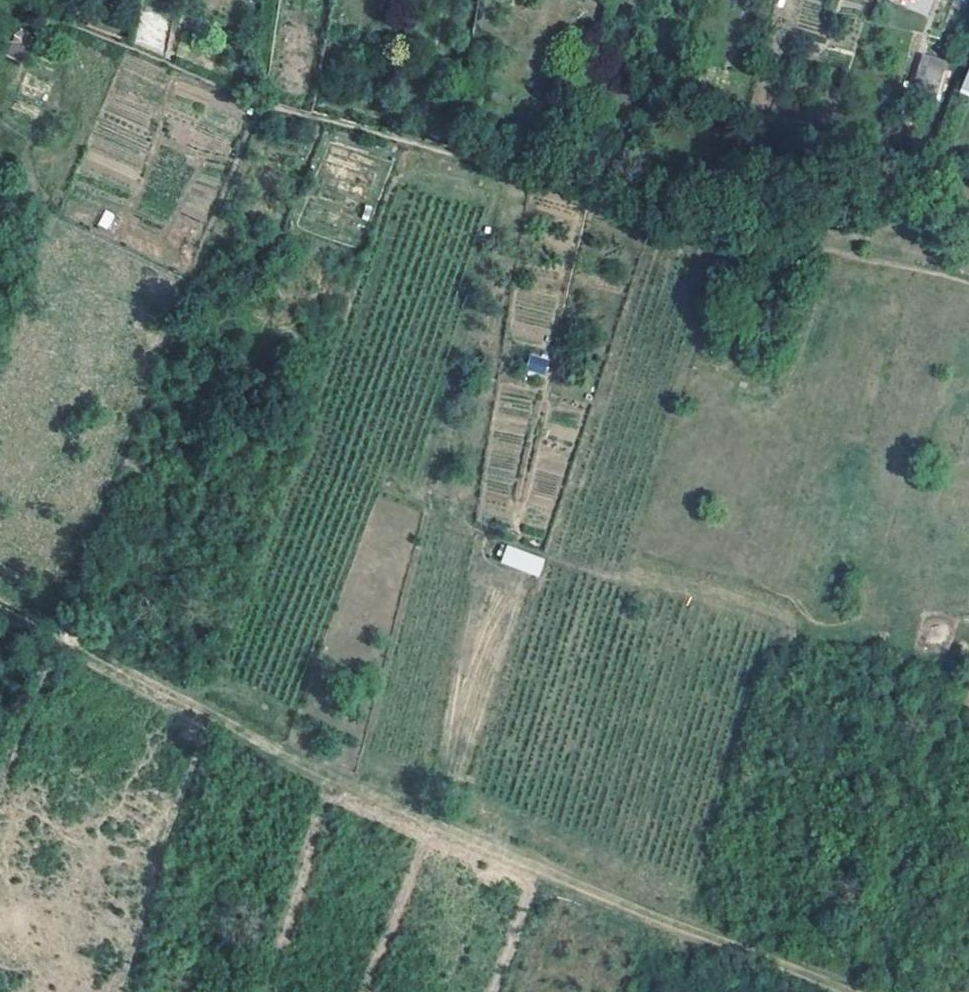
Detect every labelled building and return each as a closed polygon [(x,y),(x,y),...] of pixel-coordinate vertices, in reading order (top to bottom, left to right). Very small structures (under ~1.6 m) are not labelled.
[(925,54),(921,67),(947,72),(949,61),(925,54)] [(921,67),(914,93),(940,98),(947,72),(921,67)] [(544,373),(547,358),(529,355),(526,369),(544,373)] [(539,576),(546,558),(507,544),(500,562),(539,576)]
